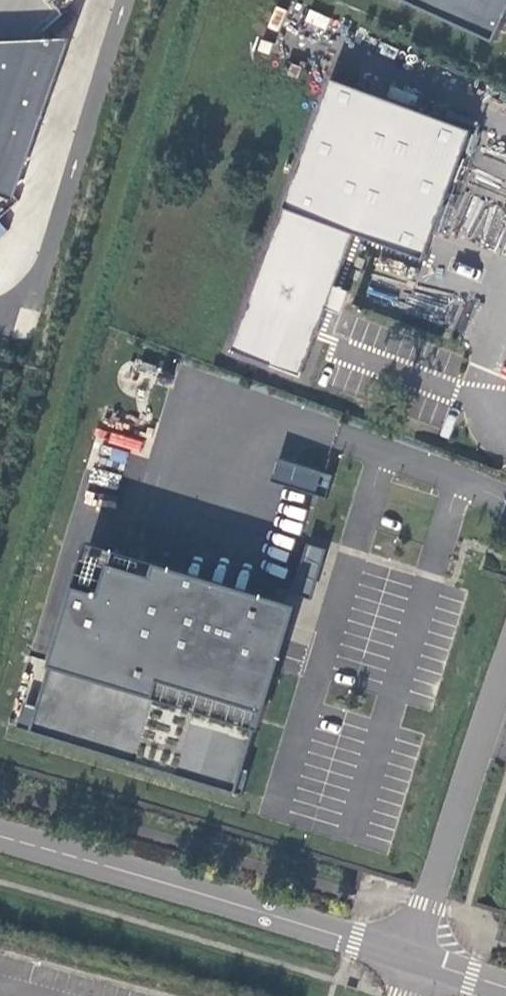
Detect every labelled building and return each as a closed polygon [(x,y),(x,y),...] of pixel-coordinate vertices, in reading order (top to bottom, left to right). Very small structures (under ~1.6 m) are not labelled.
[(502,45),(505,37),(505,0),(403,0),(502,45)] [(307,12),(305,21),(330,28),(333,19),(307,12)] [(0,28),(0,184),(6,186),(54,26),(4,28),(0,28)] [(474,133),(336,83),(240,347),(311,373),(361,235),(428,260),(474,133)] [(272,478),(326,494),(331,475),(278,459),(272,478)] [(285,656),(301,609),(95,544),(36,730),(241,795),(285,656)]
